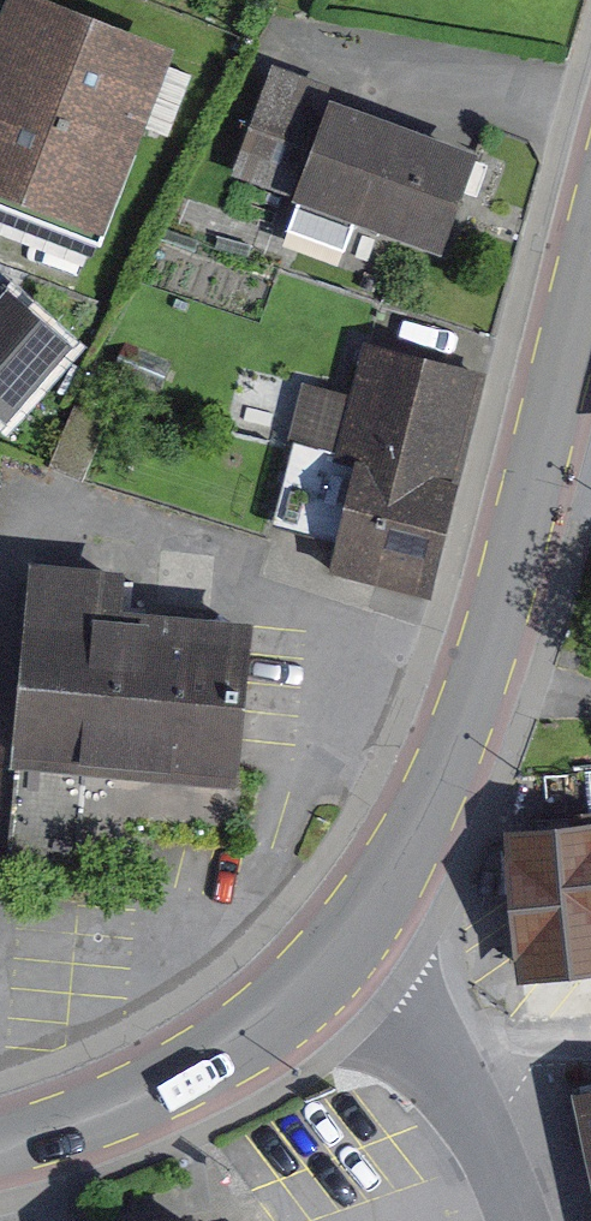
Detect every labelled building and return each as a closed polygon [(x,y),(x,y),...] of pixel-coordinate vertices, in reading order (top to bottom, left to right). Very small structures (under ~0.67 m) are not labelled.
[(79,0),(36,0),(0,104),(0,204),(122,246),(195,40),(79,0)] [(506,149),(275,64),(233,177),(465,262),(506,149)] [(17,402),(87,325),(13,257),(0,271),(0,387),(17,402)] [(475,377),(374,352),(366,383),(311,370),(274,521),(337,537),(329,569),(422,592),(475,377)] [(32,548),(16,755),(236,772),(247,637),(137,629),(143,557),(32,548)] [(519,824),(527,950),(590,946),(590,820),(519,824)] [(576,1101),(584,1140),(590,1183),(590,1097),(576,1101)]
